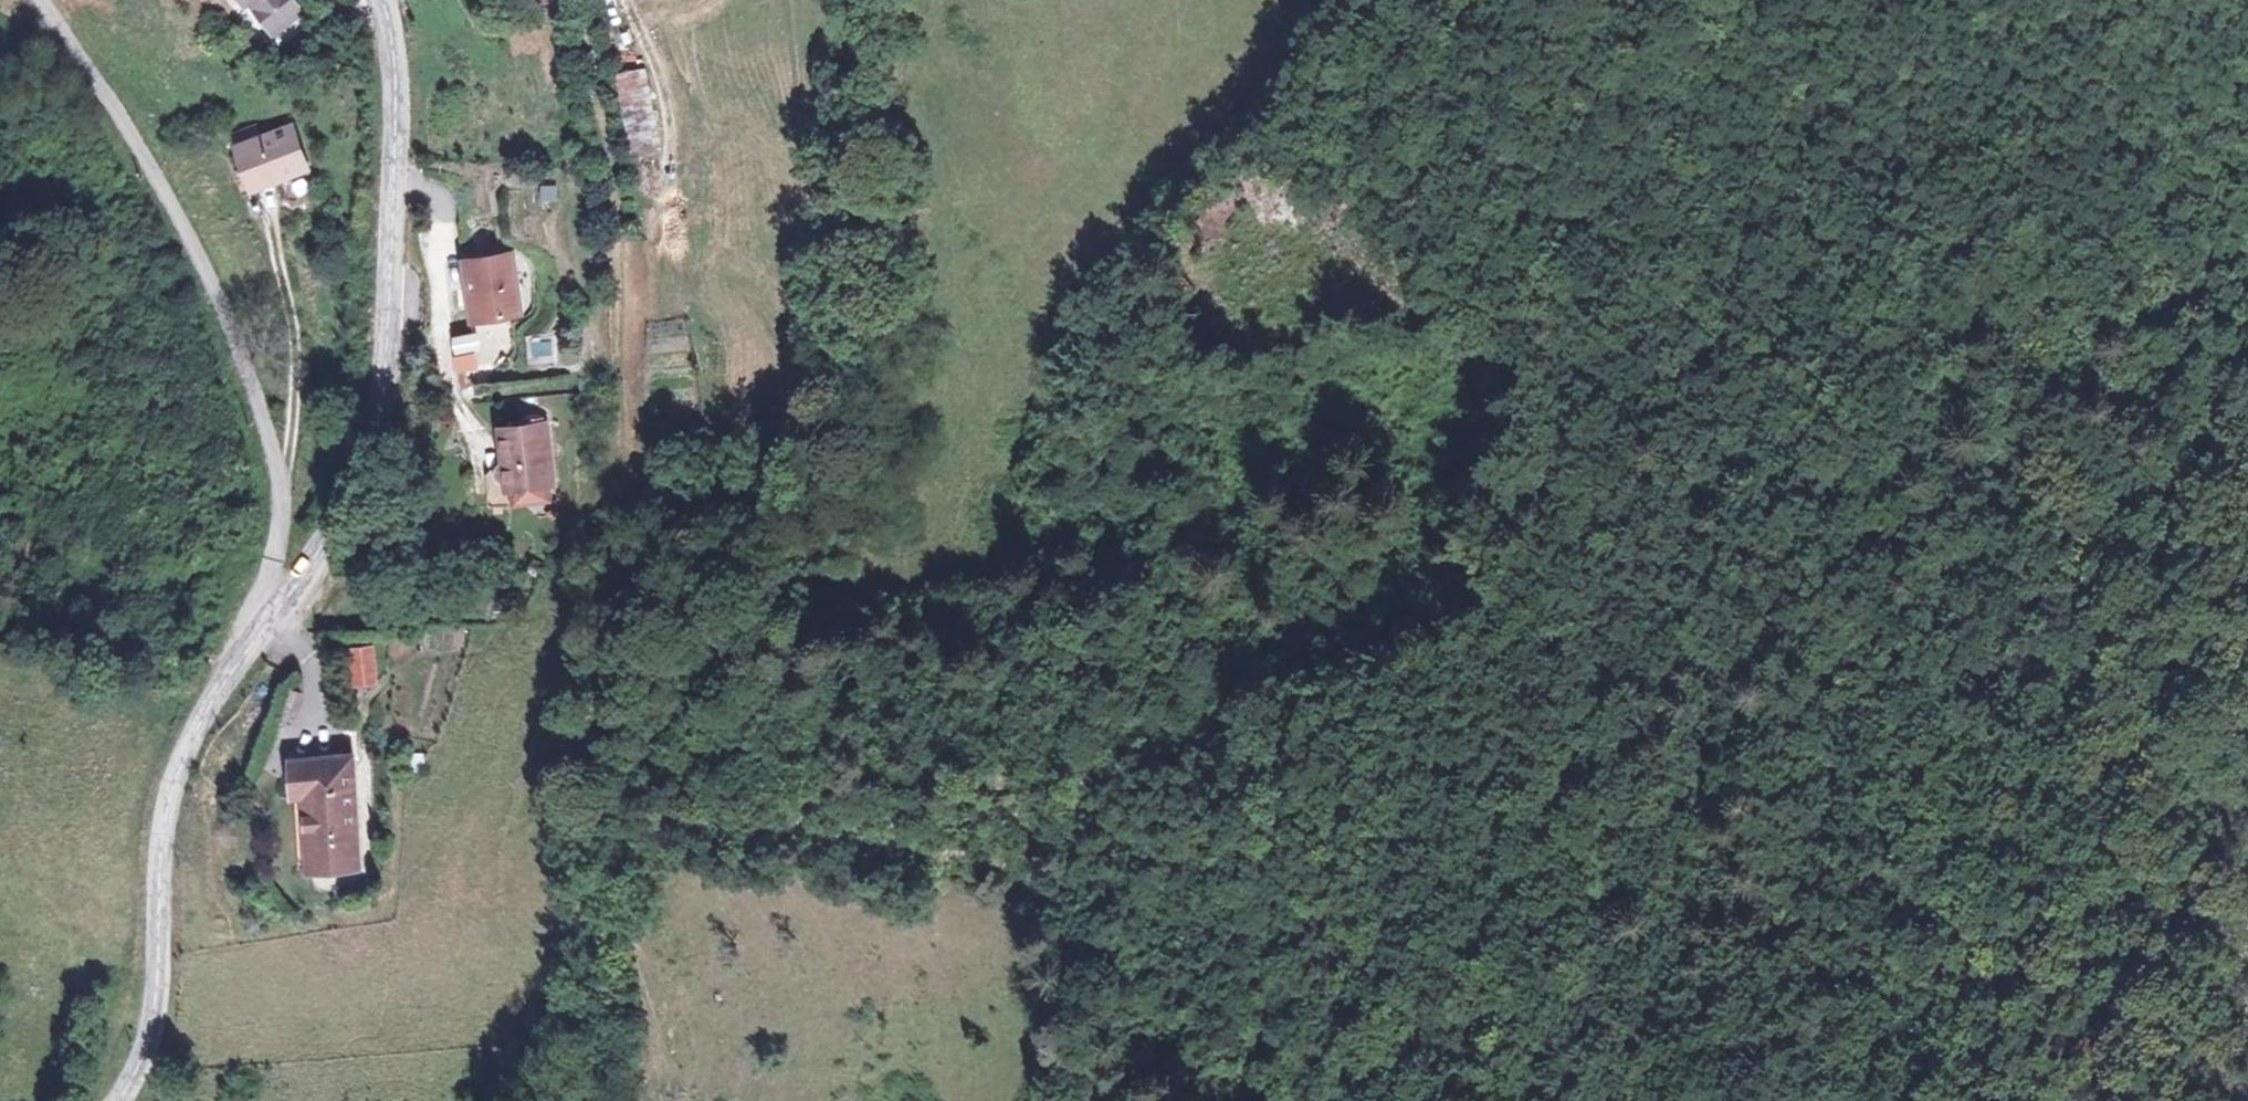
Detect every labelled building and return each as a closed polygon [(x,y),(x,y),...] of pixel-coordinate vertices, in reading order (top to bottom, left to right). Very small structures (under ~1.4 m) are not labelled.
[(258,8),(271,0),(252,0),(258,8)] [(258,8),(272,30),(301,9),(295,0),(271,0),(258,8)] [(516,11),(529,11),(528,0),(514,0),(516,11)] [(630,154),(661,148),(647,66),(615,71),(630,154)] [(295,130),(233,148),(246,186),(306,170),(295,130)] [(510,254),(468,261),(472,293),(486,291),(490,319),(519,314),(510,254)] [(486,291),(472,293),(475,321),(490,319),(486,291)] [(456,373),(479,367),(474,350),(452,356),(456,373)] [(543,424),(500,430),(507,490),(513,488),(549,484),(551,484),(543,424)] [(549,484),(513,488),(515,506),(551,501),(549,484)] [(345,651),(351,684),(369,681),(363,648),(345,651)] [(349,757),(289,769),(296,804),(305,802),(315,799),(328,871),(367,864),(349,757)] [(315,799),(305,802),(319,874),(328,871),(315,799)]
